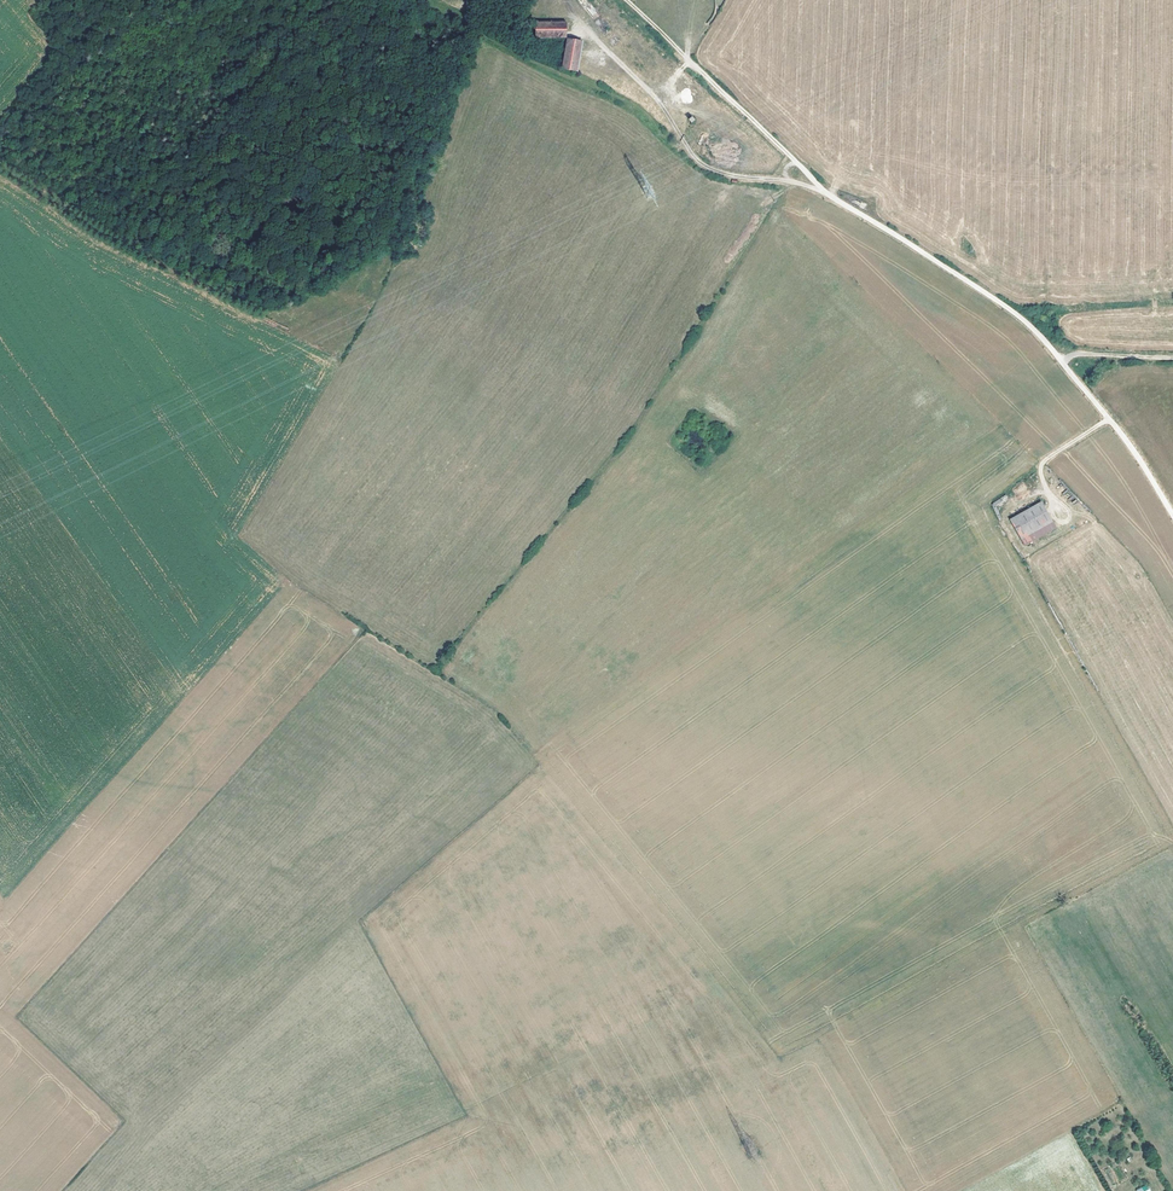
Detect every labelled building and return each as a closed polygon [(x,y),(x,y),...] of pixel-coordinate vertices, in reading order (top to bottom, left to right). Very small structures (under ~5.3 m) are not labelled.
[(594,0),(584,0),(599,18),(606,13),(594,0)] [(565,14),(535,15),(535,30),(566,29),(565,14)] [(627,15),(616,24),(623,33),(634,23),(627,15)] [(563,60),(578,62),(582,33),(566,31),(563,60)] [(994,507),(1006,500),(1004,496),(992,504),(994,507)] [(1040,498),(1008,516),(1026,547),(1057,529),(1040,498)] [(1102,1168),(1110,1188),(1127,1181),(1119,1161),(1102,1168)] [(1143,1179),(1135,1183),(1139,1190),(1147,1185),(1143,1179)]
